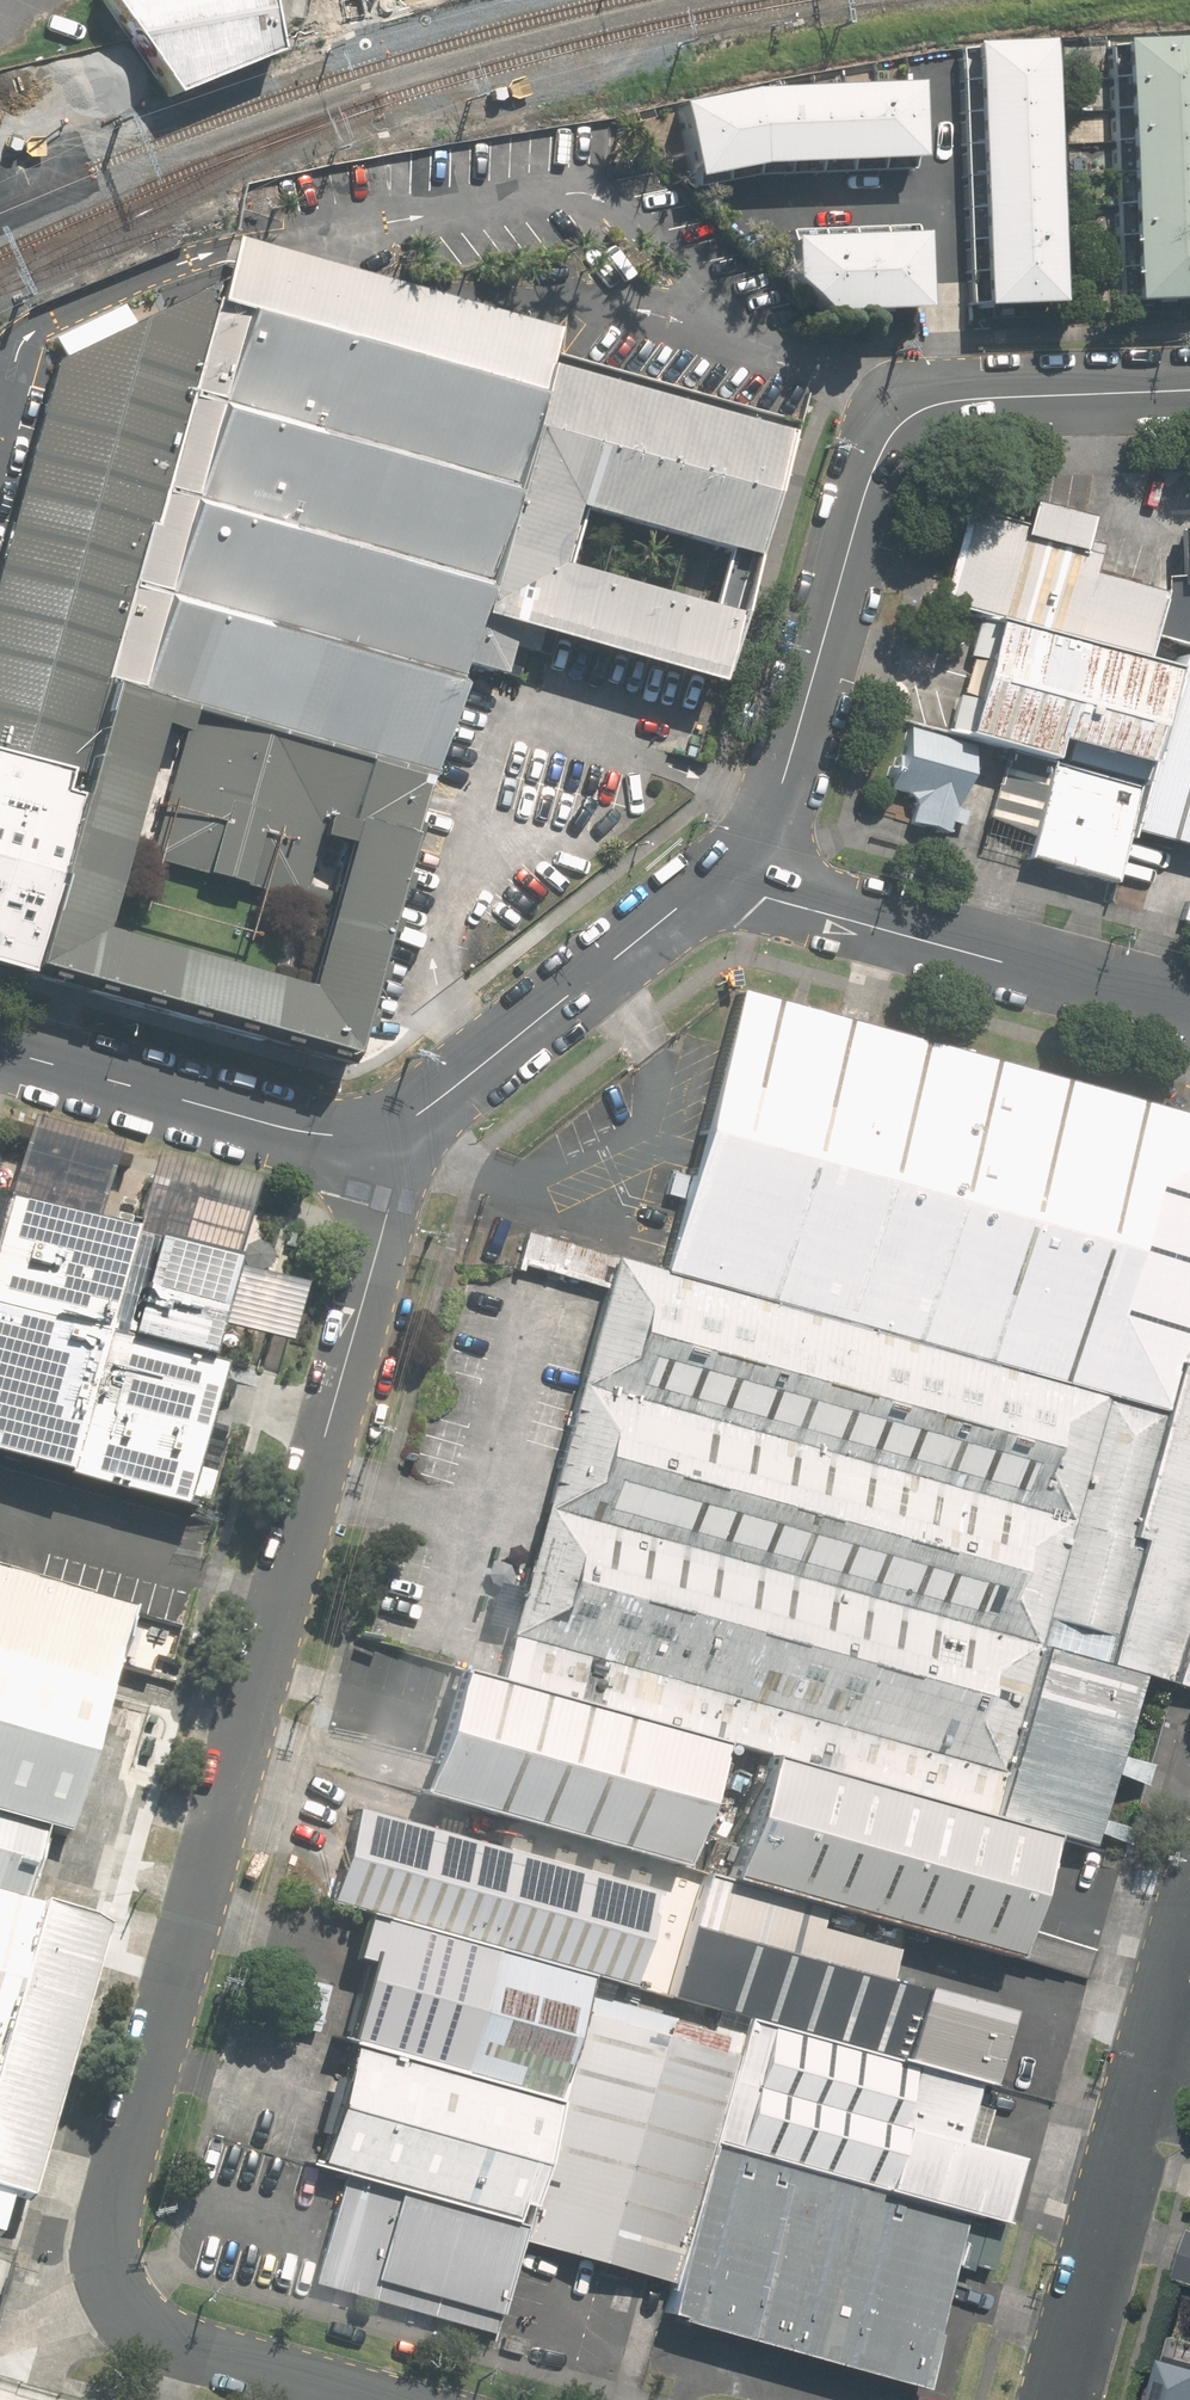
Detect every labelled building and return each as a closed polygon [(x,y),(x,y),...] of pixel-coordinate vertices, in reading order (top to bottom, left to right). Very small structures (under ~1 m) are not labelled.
[(157,99),(273,53),(265,0),(92,0),(121,44),(157,99)] [(1122,307),(1189,305),(1189,42),(1113,45),(1122,307)] [(1048,308),(1039,46),(963,48),(972,310),(1048,308)] [(740,96),(676,111),(688,187),(754,169),(911,165),(909,92),(740,96)] [(797,228),(798,240),(803,240),(805,277),(838,308),(939,305),(936,230),(923,230),(923,224),(797,228)] [(222,279),(215,303),(535,397),(544,369),(549,351),(554,333),(233,238),(222,279)] [(68,775),(215,303),(222,279),(55,361),(0,570),(0,756),(68,775)] [(535,397),(215,303),(100,678),(421,768),(462,624),(535,397)] [(535,397),(462,624),(695,692),(768,439),(544,369),(535,397)] [(935,601),(994,618),(1141,659),(1148,636),(1159,597),(1088,578),(1097,547),(961,509),(935,601)] [(1178,533),(1178,576),(1159,576),(1159,597),(1148,636),(1189,647),(1189,533),(1178,533)] [(1054,739),(1144,764),(1171,667),(1141,659),(994,618),(961,734),(1049,759),(1054,739)] [(1174,656),(1171,667),(1144,764),(1127,826),(1189,843),(1189,660),(1174,656)] [(23,962),(344,1051),(421,768),(100,678),(23,962)] [(16,965),(68,775),(0,756),(0,961),(16,965)] [(1132,790),(1054,768),(1027,863),(1105,884),(1132,790)] [(744,994),(667,1272),(1105,1394),(1160,1409),(1172,1363),(1189,1300),(1189,1118),(744,994)] [(8,1203),(7,1207),(96,1232),(115,1160),(27,1136),(8,1203)] [(133,1241),(151,1246),(229,1267),(236,1269),(255,1199),(152,1171),(133,1241)] [(7,1207),(5,1214),(0,1232),(0,1467),(63,1484),(133,1241),(96,1232),(7,1207)] [(106,1339),(63,1484),(180,1517),(221,1374),(200,1368),(211,1328),(227,1273),(229,1267),(151,1246),(123,1344),(106,1339)] [(548,1509),(1035,1645),(1105,1394),(667,1272),(616,1258),(548,1509)] [(301,1294),(227,1273),(211,1328),(285,1350),(301,1294)] [(1172,1363),(1189,1368),(1189,1300),(1172,1363)] [(1137,1674),(1166,1682),(1189,1597),(1189,1368),(1172,1363),(1090,1661),(1137,1674)] [(1098,1631),(1160,1409),(1105,1394),(1044,1616),(1098,1631)] [(987,1814),(1035,1645),(548,1509),(500,1679),(987,1814)] [(0,1580),(0,1820),(46,1833),(65,1839),(130,1617),(0,1580)] [(1165,1684),(1189,1691),(1189,1597),(1166,1682),(1165,1684)] [(1137,1674),(1035,1645),(987,1814),(1038,1829),(1089,1843),(1137,1674)] [(714,1744),(452,1671),(418,1792),(680,1865),(714,1744)] [(1003,1951),(1038,1829),(987,1814),(761,1751),(726,1874),(900,1922),(1003,1951)] [(658,1891),(356,1807),(329,1901),(374,1914),(595,1975),(631,1986),(658,1891)] [(46,1833),(0,1820),(0,1897),(25,1904),(46,1833)] [(900,1922),(726,1874),(704,1868),(668,1995),(743,2016),(982,2083),(1003,2009),(885,1976),(900,1922)] [(0,1897),(0,2198),(18,2203),(99,1925),(25,1904),(0,1897)] [(350,2046),(559,2104),(589,1997),(595,1975),(374,1914),(338,2042),(350,2046)] [(669,2278),(708,2140),(737,2038),(589,1997),(559,2104),(525,2223),(521,2237),(669,2278)] [(965,2144),(982,2083),(743,2016),(737,2038),(708,2140),(968,2212),(996,2220),(1014,2157),(965,2144)] [(345,2172),(525,2223),(559,2104),(350,2046),(317,2165),(345,2172)] [(968,2212),(708,2140),(669,2278),(659,2315),(919,2388),(968,2212)] [(495,2332),(521,2237),(525,2223),(345,2172),(314,2282),(495,2332)] [(1186,2231),(1173,2279),(1189,2284),(1189,2232),(1186,2231)] [(1160,2360),(1149,2399),(1189,2399),(1189,2368),(1160,2360)]
